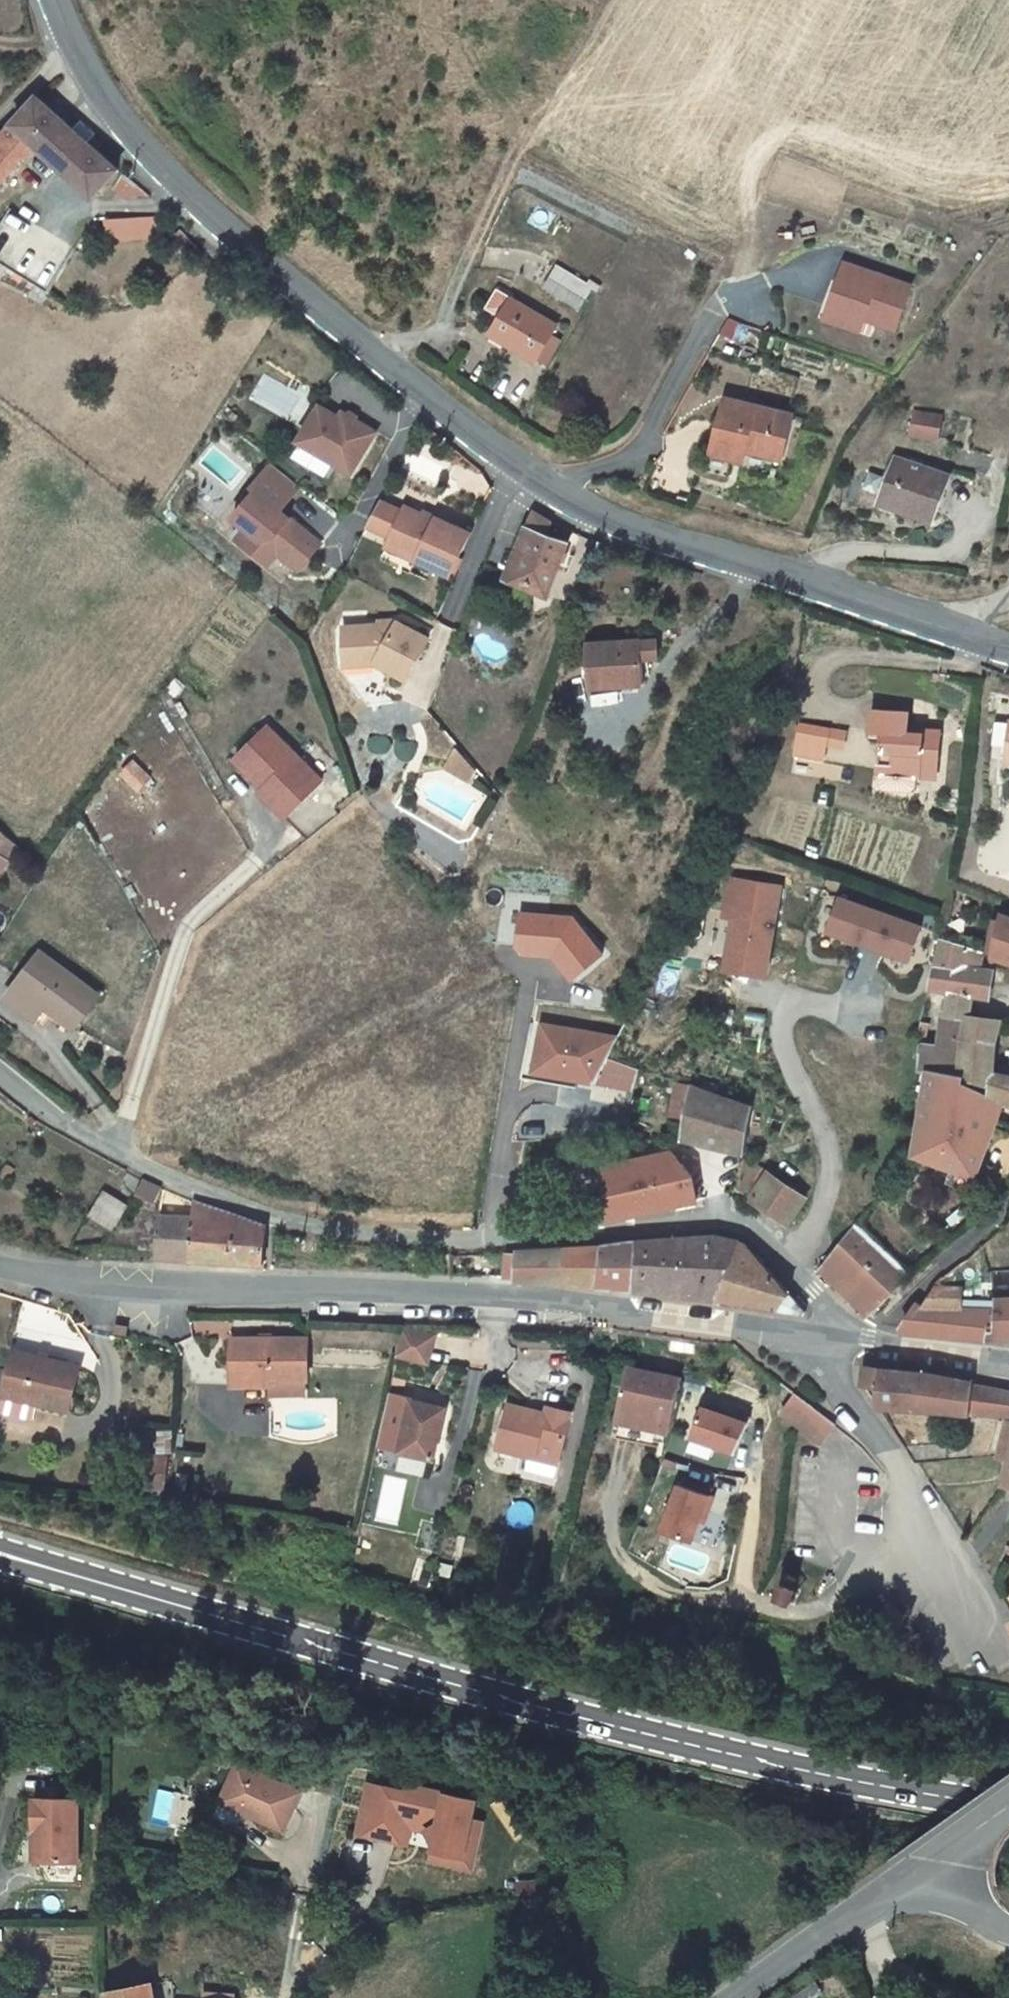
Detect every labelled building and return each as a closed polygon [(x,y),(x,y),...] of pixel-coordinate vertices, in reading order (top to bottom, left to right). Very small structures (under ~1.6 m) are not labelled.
[(0,137),(0,173),(4,177),(41,142),(96,193),(121,165),(92,138),(77,125),(43,94),(0,137)] [(156,194),(128,170),(116,183),(133,199),(156,194)] [(78,242),(80,238),(60,226),(13,200),(2,221),(63,256),(78,242)] [(68,212),(60,226),(80,238),(88,223),(68,212)] [(128,235),(147,235),(147,213),(128,213),(128,235)] [(147,213),(147,235),(176,237),(176,213),(147,213)] [(43,274),(63,256),(2,221),(0,224),(0,252),(43,274)] [(911,282),(842,263),(830,307),(879,320),(899,325),(911,282)] [(597,292),(605,297),(610,288),(600,282),(597,288),(559,268),(549,291),(586,311),(597,292)] [(556,338),(562,326),(507,296),(488,329),(541,360),(556,338)] [(879,320),(830,307),(826,319),(875,333),(879,320)] [(551,367),(565,343),(556,338),(541,360),(551,367)] [(940,399),(914,396),(912,417),(937,420),(940,399)] [(727,402),(714,450),(737,455),(740,444),(757,448),(785,454),(795,411),(729,397),(727,402)] [(319,400),(299,436),(353,466),(376,425),(342,406),(339,411),(319,400)] [(906,492),(908,484),(939,493),(950,456),(899,440),(885,486),(906,492)] [(740,444),(737,455),(753,459),(757,448),(740,444)] [(271,459),(252,484),(256,488),(235,514),(248,524),(262,535),(253,547),(271,561),(281,549),(303,565),(323,538),(282,506),(301,482),(271,459)] [(906,492),(937,501),(939,493),(908,484),(906,492)] [(369,519),(375,522),(388,497),(381,494),(369,519)] [(391,530),(380,552),(411,567),(417,554),(453,571),(473,530),(436,512),(435,514),(406,500),(404,505),(388,497),(375,522),(391,530)] [(564,520),(543,506),(515,572),(558,591),(580,539),(560,529),(564,520)] [(248,524),(239,536),(253,547),(262,535),(248,524)] [(385,645),(386,652),(411,664),(435,625),(404,608),(401,613),(350,617),(354,648),(385,645)] [(646,678),(647,651),(667,651),(667,634),(594,634),(594,678),(646,678)] [(385,645),(354,648),(355,656),(386,652),(385,645)] [(920,758),(943,760),(945,726),(909,722),(910,707),(874,705),(872,727),(883,727),(880,770),(919,772),(920,758)] [(835,722),(804,717),(799,750),(830,755),(835,722)] [(266,790),(272,785),(299,812),(326,783),(272,728),(239,762),(266,790)] [(919,772),(942,774),(943,760),(920,758),(919,772)] [(880,770),(879,779),(880,779),(880,790),(884,795),(912,797),(917,793),(917,782),(918,782),(919,772),(880,770)] [(262,795),(290,821),(299,812),(272,785),(266,790),(262,795)] [(7,859),(17,843),(0,829),(0,856),(7,859)] [(783,886),(726,878),(720,919),(729,921),(722,967),(769,974),(783,886)] [(929,926),(847,896),(836,927),(917,958),(929,926)] [(1000,950),(1008,953),(1008,914),(1007,913),(1004,926),(1000,950)] [(996,948),(1000,950),(1004,926),(1000,925),(996,948)] [(950,986),(956,987),(978,990),(980,990),(987,991),(991,965),(988,964),(983,964),(986,945),(947,932),(943,957),(939,984),(950,986)] [(103,983),(45,943),(20,977),(58,1004),(78,1018),(103,983)] [(996,992),(1000,965),(991,965),(987,991),(996,992)] [(49,1017),(58,1004),(20,977),(11,991),(49,1017)] [(956,987),(952,1008),(975,1010),(978,990),(956,987)] [(922,1066),(933,1068),(969,1070),(977,1010),(975,1010),(952,1008),(950,1008),(944,1040),(927,1037),(922,1066)] [(1007,1013),(977,1010),(969,1070),(1000,1075),(1001,1065),(1007,1013)] [(620,1031),(534,1017),(525,1072),(630,1089),(640,1069),(606,1060),(620,1031)] [(887,1062),(918,1067),(923,1036),(892,1031),(887,1062)] [(1001,1065),(1000,1075),(999,1084),(1008,1089),(1008,1066),(1001,1065)] [(969,1070),(933,1068),(926,1117),(959,1125),(964,1103),(1006,1111),(1008,1101),(1008,1094),(969,1070)] [(679,1115),(686,1084),(676,1082),(669,1113),(679,1115)] [(748,1151),(756,1105),(702,1085),(692,1135),(748,1151)] [(921,1152),(985,1170),(1006,1111),(964,1103),(959,1125),(926,1117),(921,1152)] [(605,1162),(614,1213),(700,1197),(699,1189),(702,1188),(701,1180),(697,1180),(697,1171),(675,1148),(655,1152),(653,1144),(642,1146),(644,1154),(635,1156),(634,1150),(622,1152),(623,1159),(605,1162)] [(812,1191),(778,1172),(747,1157),(740,1183),(791,1220),(812,1191)] [(164,1198),(171,1184),(152,1177),(146,1191),(164,1198)] [(114,1189),(99,1213),(123,1228),(138,1204),(114,1189)] [(168,1210),(161,1252),(274,1261),(277,1229),(270,1228),(271,1222),(216,1216),(217,1202),(202,1196),(200,1214),(168,1210)] [(216,1216),(271,1222),(217,1202),(216,1216)] [(854,1287),(874,1310),(916,1274),(872,1228),(824,1267),(848,1292),(854,1287)] [(721,1294),(739,1238),(735,1237),(722,1234),(709,1234),(638,1237),(636,1283),(721,1294)] [(569,1244),(564,1276),(636,1283),(638,1237),(596,1243),(569,1244)] [(739,1238),(721,1294),(808,1306),(745,1240),(739,1238)] [(511,1247),(509,1272),(519,1272),(564,1276),(569,1244),(521,1245),(521,1247),(511,1247)] [(992,1343),(991,1324),(997,1324),(996,1304),(965,1305),(965,1283),(940,1277),(925,1298),(920,1295),(904,1319),(909,1323),(906,1329),(921,1333),(956,1339),(992,1343)] [(854,1287),(848,1292),(869,1314),(874,1310),(854,1287)] [(992,1343),(1008,1343),(1008,1304),(996,1304),(997,1324),(991,1324),(992,1343)] [(439,1334),(407,1327),(401,1353),(433,1360),(439,1334)] [(232,1337),(232,1368),(246,1369),(247,1385),(267,1385),(268,1380),(304,1380),(310,1380),(310,1338),(232,1337)] [(17,1344),(12,1365),(7,1383),(41,1393),(71,1402),(82,1363),(17,1344)] [(41,1393),(7,1383),(12,1365),(0,1361),(0,1395),(38,1405),(41,1393)] [(881,1400),(921,1398),(926,1369),(867,1362),(866,1378),(867,1379),(884,1382),(881,1400)] [(683,1381),(631,1364),(614,1417),(663,1432),(666,1433),(683,1381)] [(232,1384),(247,1385),(246,1369),(232,1368),(232,1384)] [(926,1369),(921,1398),(972,1404),(977,1376),(965,1374),(926,1369)] [(977,1376),(972,1404),(1008,1409),(1008,1382),(977,1376)] [(515,1378),(502,1423),(528,1430),(562,1440),(578,1389),(555,1382),(552,1390),(515,1378)] [(884,1382),(867,1379),(881,1400),(884,1382)] [(304,1380),(268,1380),(267,1385),(267,1395),(303,1396),(304,1380)] [(452,1394),(417,1386),(406,1436),(441,1444),(452,1394)] [(823,1445),(836,1424),(797,1393),(784,1416),(812,1437),(823,1445)] [(702,1400),(691,1429),(735,1445),(750,1412),(735,1407),(733,1411),(702,1400)] [(663,1432),(614,1417),(610,1431),(659,1447),(663,1432)] [(562,1440),(528,1430),(524,1445),(558,1455),(562,1440)] [(907,1439),(917,1455),(950,1451),(948,1435),(907,1439)] [(690,1438),(686,1450),(709,1458),(713,1446),(690,1438)] [(174,1459),(175,1451),(156,1449),(156,1458),(174,1459)] [(156,1458),(155,1478),(173,1479),(174,1459),(156,1458)] [(561,1475),(562,1462),(530,1458),(528,1470),(561,1475)] [(714,1488),(680,1476),(663,1523),(692,1534),(700,1513),(704,1503),(708,1504),(714,1488)] [(173,1488),(173,1479),(155,1478),(154,1487),(173,1488)] [(708,1504),(704,1503),(700,1513),(705,1515),(708,1504)] [(800,1581),(786,1576),(781,1589),(795,1595),(800,1581)] [(240,1759),(225,1791),(257,1807),(254,1813),(284,1828),(303,1789),(240,1759)] [(370,1782),(359,1831),(407,1843),(411,1826),(429,1830),(436,1841),(434,1849),(463,1856),(472,1819),(477,1800),(410,1784),(408,1791),(370,1782)] [(221,1798),(254,1813),(257,1807),(225,1791),(221,1798)] [(39,1826),(39,1856),(78,1856),(79,1793),(34,1793),(33,1826),(39,1826)] [(463,1856),(434,1849),(431,1859),(471,1869),(474,1858),(483,1821),(472,1819),(463,1856)] [(152,1982),(112,1991),(113,1997),(155,1997),(152,1982)]
